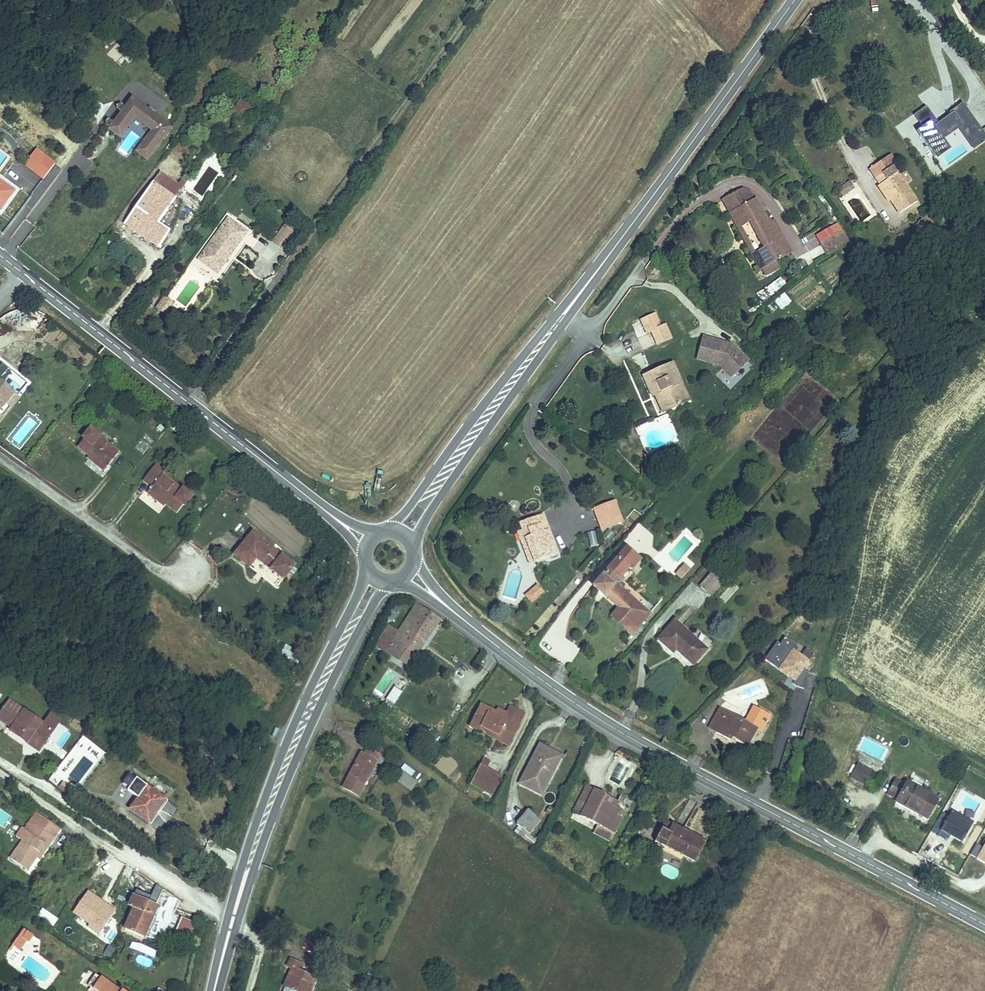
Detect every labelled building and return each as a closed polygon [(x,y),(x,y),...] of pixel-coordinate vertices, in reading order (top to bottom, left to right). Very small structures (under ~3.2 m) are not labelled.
[(56,106),(59,102),(50,96),(47,100),(56,106)] [(237,104),(248,112),(253,105),(243,97),(237,104)] [(148,160),(172,128),(132,98),(126,106),(129,108),(111,131),(120,138),(135,118),(152,131),(136,151),(148,160)] [(950,115),(961,107),(982,136),(971,144),(958,126),(957,127),(973,150),(984,141),(984,136),(962,103),(949,113),(950,115)] [(232,111),(243,119),(248,112),(237,104),(232,111)] [(109,129),(111,131),(129,108),(126,106),(109,129)] [(913,115),(922,128),(932,120),(935,125),(937,123),(925,107),(913,115)] [(932,120),(922,128),(925,132),(919,136),(934,158),(946,149),(942,143),(939,139),(957,127),(958,126),(971,144),(982,136),(961,107),(950,115),(937,123),(935,125),(932,120)] [(79,123),(82,119),(73,113),(70,117),(79,123)] [(922,128),(916,132),(919,136),(925,132),(922,128)] [(946,149),(934,158),(936,160),(948,152),(946,149)] [(884,157),(867,169),(879,186),(877,187),(887,202),(889,201),(898,214),(915,202),(884,157)] [(37,173),(28,185),(42,197),(52,185),(37,173)] [(5,215),(20,196),(0,181),(0,212),(5,215)] [(850,183),(844,187),(847,192),(853,188),(850,183)] [(179,200),(156,185),(128,227),(163,250),(170,240),(158,232),(179,200)] [(844,187),(838,191),(841,196),(847,192),(844,187)] [(723,201),(730,214),(748,204),(741,191),(723,201)] [(748,204),(730,214),(739,231),(750,225),(765,252),(753,258),(760,270),(761,269),(775,262),(790,254),(787,248),(773,222),(767,225),(754,201),(748,204)] [(926,216),(918,222),(922,228),(930,222),(926,216)] [(227,222),(199,264),(221,278),(249,236),(227,222)] [(276,246),(286,254),(298,237),(288,230),(276,246)] [(838,235),(828,241),(834,252),(844,246),(838,235)] [(834,252),(828,241),(822,244),(828,255),(834,252)] [(775,262),(761,269),(765,277),(779,270),(775,262)] [(153,294),(145,305),(168,321),(176,310),(153,294)] [(42,330),(44,313),(32,311),(29,328),(42,330)] [(655,316),(641,322),(647,336),(652,333),(658,346),(671,340),(665,327),(661,329),(655,316)] [(730,344),(703,336),(695,362),(718,368),(733,381),(751,361),(730,344)] [(673,365),(643,377),(652,398),(656,397),(660,395),(667,412),(689,402),(673,365)] [(2,366),(0,368),(0,427),(21,400),(18,397),(27,384),(2,366)] [(660,395),(656,397),(664,414),(667,412),(660,395)] [(82,439),(75,448),(85,456),(82,460),(96,470),(100,465),(107,470),(119,454),(109,446),(107,448),(97,441),(100,438),(87,428),(79,437),(82,439)] [(660,471),(643,467),(642,474),(658,478),(660,471)] [(172,485),(160,476),(147,489),(153,494),(164,505),(163,505),(173,513),(179,505),(183,508),(192,498),(180,488),(176,493),(171,488),(172,485)] [(607,477),(602,479),(614,512),(620,510),(607,477)] [(602,479),(584,485),(597,518),(614,512),(602,479)] [(164,505),(153,494),(149,498),(159,506),(163,505),(164,505)] [(542,515),(520,523),(523,532),(519,533),(522,542),(526,540),(534,561),(555,554),(542,515)] [(591,547),(604,541),(599,531),(587,536),(591,547)] [(281,558),(250,534),(231,558),(246,570),(254,560),(270,572),(282,581),(293,567),(281,558)] [(526,540),(522,542),(529,563),(534,561),(526,540)] [(639,560),(626,549),(594,587),(619,608),(611,617),(632,635),(649,614),(615,584),(628,569),(630,571),(639,560)] [(682,579),(690,567),(684,562),(675,574),(682,579)] [(708,592),(709,591),(716,583),(721,577),(714,570),(700,585),(708,592)] [(545,592),(538,583),(524,595),(531,603),(545,592)] [(719,585),(716,583),(709,591),(712,594),(719,585)] [(441,618),(418,601),(410,613),(398,631),(389,624),(376,646),(410,666),(441,618)] [(706,650),(674,621),(658,639),(671,652),(675,648),(693,665),(706,650)] [(798,680),(812,655),(779,637),(765,662),(798,680)] [(410,666),(392,656),(386,666),(404,676),(410,666)] [(394,705),(402,691),(394,686),(385,699),(394,705)] [(20,713),(5,704),(0,713),(0,727),(7,731),(20,713)] [(482,706),(470,729),(489,738),(492,733),(511,741),(526,713),(510,706),(507,712),(505,716),(496,712),(482,706)] [(498,707),(496,712),(505,716),(507,712),(498,707)] [(754,709),(750,717),(766,724),(771,716),(754,709)] [(746,724),(721,710),(710,729),(733,741),(734,739),(747,747),(756,729),(746,724)] [(51,731),(21,716),(10,736),(25,745),(26,742),(42,750),(51,731)] [(750,717),(746,724),(756,729),(762,732),(766,724),(750,717)] [(808,731),(802,729),(798,739),(805,741),(808,731)] [(511,741),(492,733),(489,738),(509,747),(511,741)] [(547,751),(537,747),(518,790),(540,800),(558,761),(545,755),(547,751)] [(362,762),(357,760),(345,786),(364,796),(374,774),(379,776),(383,769),(364,759),(362,762)] [(482,760),(478,768),(486,772),(490,763),(482,760)] [(873,769),(860,761),(851,774),(865,782),(873,769)] [(486,772),(478,768),(469,786),(485,794),(494,776),(486,772)] [(660,772),(652,768),(647,778),(655,782),(660,772)] [(503,780),(494,776),(485,794),(493,799),(503,780)] [(906,785),(897,780),(888,793),(899,799),(897,801),(927,818),(938,799),(908,782),(906,785)] [(402,782),(396,792),(413,800),(418,790),(402,782)] [(65,784),(60,791),(73,800),(78,793),(65,784)] [(149,789),(133,813),(151,824),(166,801),(149,789)] [(551,803),(556,797),(549,790),(543,797),(551,803)] [(604,798),(587,790),(574,816),(598,827),(594,836),(613,844),(626,815),(615,810),(601,804),(604,798)] [(618,804),(604,798),(601,804),(615,810),(618,804)] [(953,811),(938,836),(947,842),(951,836),(952,834),(964,841),(974,823),(953,811)] [(530,816),(519,829),(531,840),(543,827),(530,816)] [(669,826),(667,832),(662,843),(696,859),(703,842),(675,829),(669,826)] [(44,862),(49,854),(55,845),(32,829),(20,846),(18,844),(12,853),(18,857),(6,875),(19,885),(38,858),(44,862)] [(964,841),(952,834),(951,836),(963,843),(964,841)] [(35,875),(44,862),(38,858),(29,871),(35,875)] [(100,933),(116,908),(86,889),(70,915),(100,933)] [(125,928),(145,938),(160,908),(133,895),(128,904),(135,907),(125,928)] [(42,908),(37,915),(53,926),(58,918),(42,908)] [(189,941),(195,920),(180,916),(175,937),(189,941)] [(67,919),(62,926),(104,955),(112,945),(89,929),(87,932),(67,919)] [(32,937),(20,955),(28,961),(35,951),(39,954),(45,945),(32,937)] [(287,963),(285,972),(289,974),(283,990),(308,990),(312,981),(298,975),(300,968),(287,963)] [(344,990),(354,990),(357,986),(343,980),(339,989),(344,990)]
